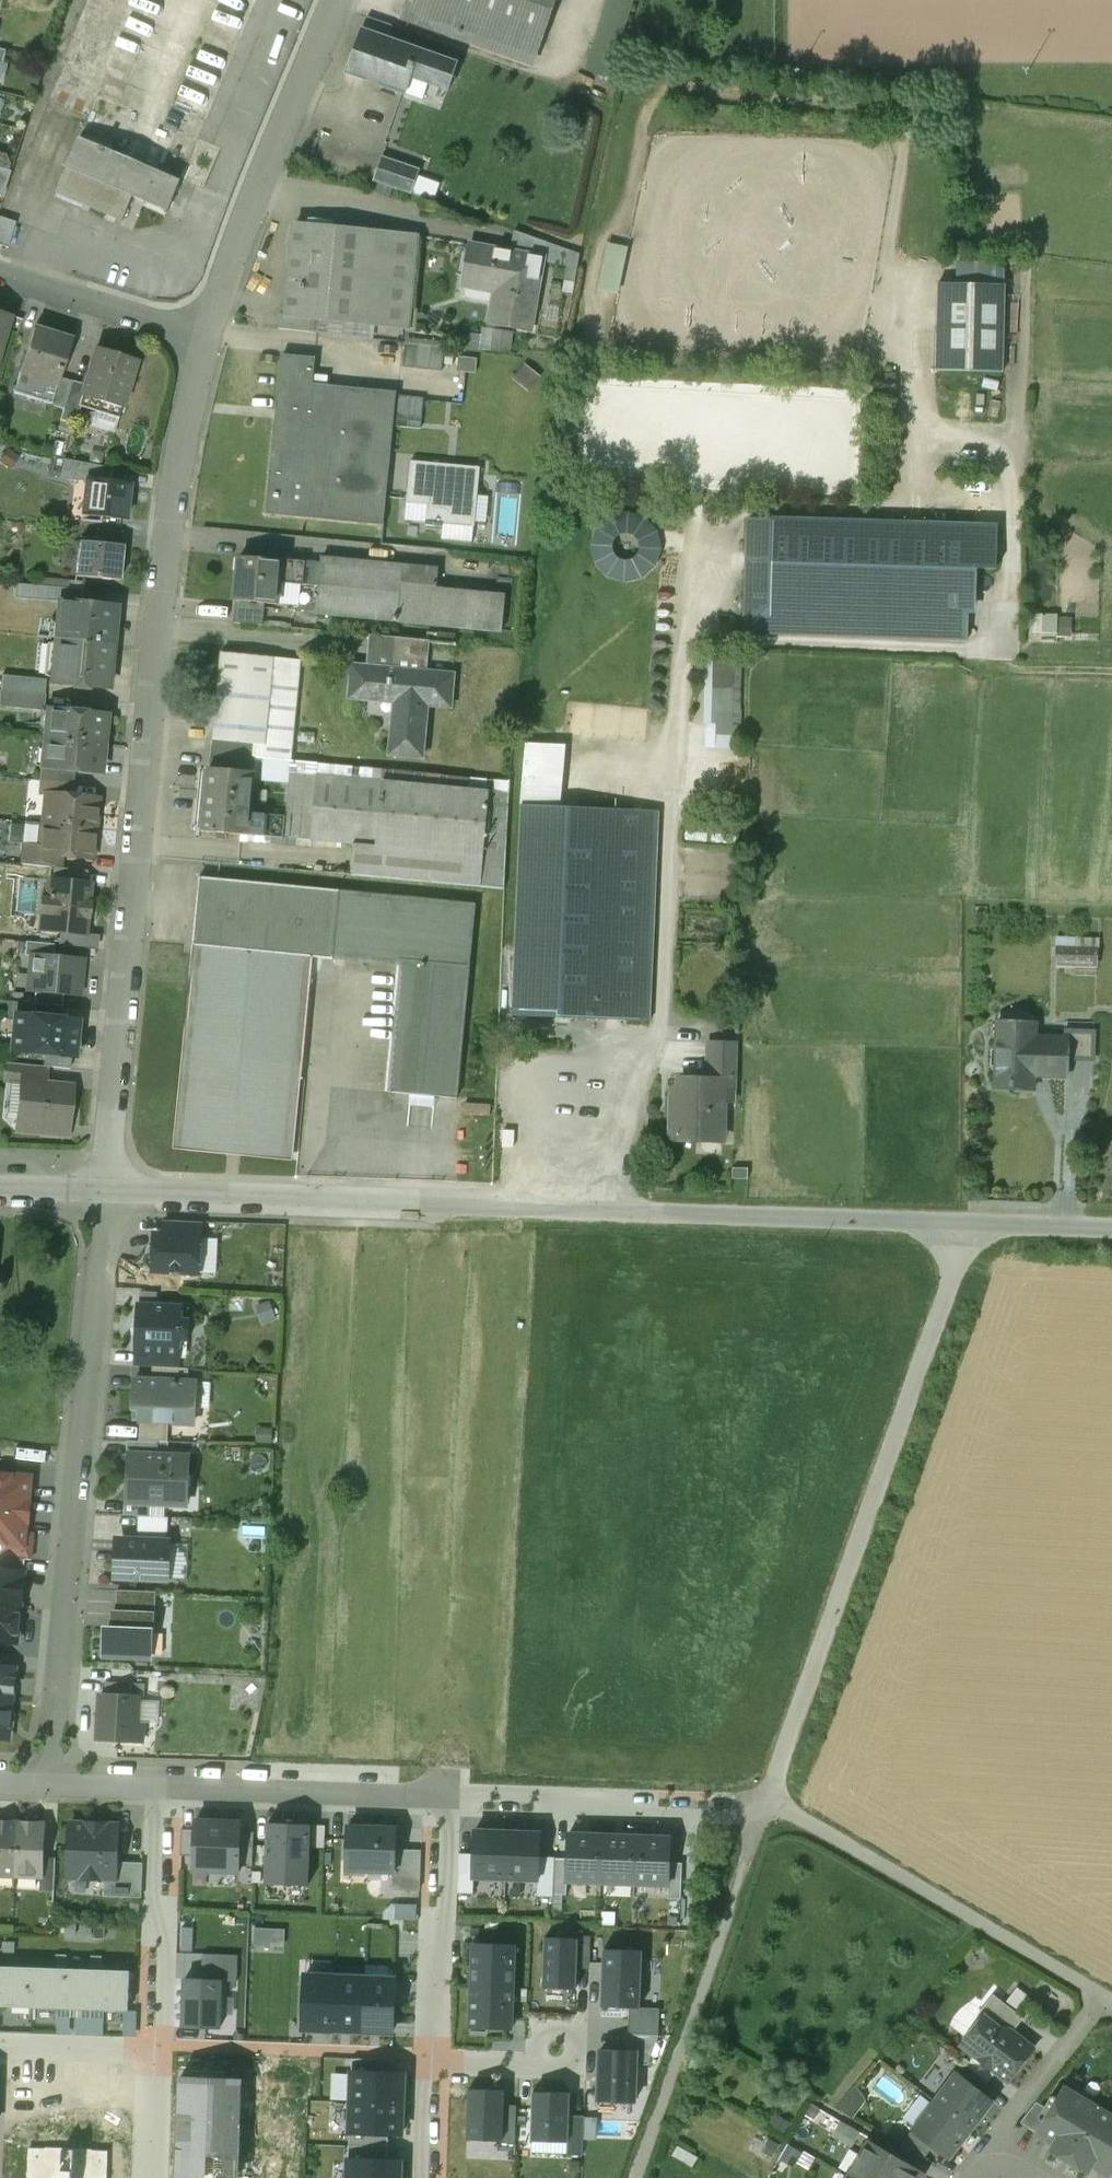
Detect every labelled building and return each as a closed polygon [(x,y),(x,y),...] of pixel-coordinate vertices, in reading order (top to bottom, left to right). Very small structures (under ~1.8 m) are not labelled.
[(407,17),(531,61),(552,0),(413,0),(407,17)] [(589,68),(620,77),(644,0),(610,0),(589,68)] [(367,17),(362,30),(387,39),(392,26),(367,17)] [(387,39),(362,30),(347,74),(405,94),(410,78),(420,50),(387,39)] [(458,63),(420,50),(410,78),(447,91),(458,63)] [(168,210),(182,178),(81,138),(57,192),(124,220),(134,196),(168,210)] [(383,157),(375,182),(411,194),(420,170),(383,157)] [(3,198),(12,171),(0,168),(0,197),(3,198)] [(0,217),(0,245),(8,248),(16,222),(0,217)] [(420,237),(295,225),(286,315),(280,314),(279,329),(314,332),(316,319),(411,329),(420,237)] [(511,252),(544,258),(547,243),(514,231),(511,252)] [(547,243),(543,264),(577,270),(580,255),(547,243)] [(626,248),(608,244),(598,290),(616,294),(626,248)] [(511,252),(471,245),(465,278),(497,284),(490,322),(531,330),(544,258),(511,252)] [(1004,286),(938,284),(936,371),(1002,373),(1004,286)] [(0,313),(0,350),(10,317),(0,313)] [(491,351),(510,353),(512,327),(494,324),(491,351)] [(70,340),(34,329),(14,393),(52,405),(59,378),(70,340)] [(405,342),(403,367),(442,371),(445,347),(405,342)] [(136,361),(96,348),(85,385),(78,406),(82,407),(98,412),(101,402),(121,409),(136,361)] [(315,358),(282,355),(267,514),(383,525),(396,393),(327,386),(328,377),(313,375),(315,358)] [(475,361),(457,359),(456,374),(474,375),(475,361)] [(540,378),(523,365),(512,381),(527,393),(540,378)] [(72,381),(59,378),(52,405),(64,409),(72,381)] [(85,385),(72,381),(64,409),(60,422),(76,426),(82,407),(78,406),(85,385)] [(424,398),(398,396),(395,426),(421,429),(424,398)] [(87,481),(105,482),(106,467),(63,460),(61,479),(87,482),(87,481)] [(480,468),(411,462),(407,502),(442,505),(440,519),(475,522),(480,468)] [(389,465),(387,496),(407,498),(410,466),(389,465)] [(126,520),(130,485),(105,482),(87,481),(87,482),(83,516),(126,520)] [(629,584),(640,581),(650,575),(658,566),(662,555),(662,543),(658,531),(651,522),(641,515),(629,512),(618,513),(607,518),(598,526),(593,536),(591,548),(593,559),(598,570),(607,578),(617,582),(629,584)] [(972,521),(748,516),(746,633),(970,638),(972,521)] [(97,529),(96,543),(121,545),(122,532),(97,529)] [(96,543),(79,541),(76,576),(119,580),(122,546),(121,545),(96,543)] [(316,612),(429,623),(436,549),(404,546),(403,566),(321,559),(321,564),(280,561),(278,582),(319,586),(316,612)] [(280,558),(238,554),(234,599),(264,602),(276,603),(278,582),(280,561),(280,558)] [(47,586),(19,584),(18,597),(45,600),(47,586)] [(58,599),(82,602),(83,590),(47,586),(45,600),(58,601),(58,599)] [(434,588),(429,623),(499,630),(503,595),(434,588)] [(58,601),(54,639),(112,644),(116,605),(82,602),(58,599),(58,601)] [(264,602),(234,599),(232,623),(261,625),(264,602)] [(423,757),(428,701),(449,703),(449,707),(452,707),(455,675),(427,672),(430,641),(395,638),(392,669),(353,666),(350,698),(356,699),(357,692),(401,697),(398,736),(392,735),(390,754),(423,757)] [(109,688),(112,644),(54,639),(50,682),(109,688)] [(457,644),(430,641),(427,672),(455,675),(457,644)] [(274,657),(221,652),(210,767),(254,771),(257,742),(265,743),(274,657)] [(734,669),(706,668),(704,723),(740,724),(741,711),(733,711),(734,669)] [(2,675),(0,690),(44,695),(45,680),(2,675)] [(0,690),(0,692),(0,706),(42,711),(44,695),(0,690)] [(47,708),(44,738),(103,743),(106,714),(47,708)] [(100,773),(103,743),(44,738),(41,767),(43,767),(74,771),(100,773)] [(526,742),(522,805),(561,807),(565,747),(526,742)] [(74,771),(43,767),(42,780),(72,783),(74,771)] [(254,771),(210,767),(204,830),(312,840),(314,819),(288,817),(250,813),(254,771)] [(505,889),(509,792),(292,773),(288,817),(314,819),(312,840),(383,846),(380,878),(505,889)] [(40,794),(46,795),(70,797),(72,783),(42,780),(40,794)] [(46,795),(44,823),(94,828),(97,800),(70,797),(46,795)] [(650,1021),(659,811),(561,807),(522,805),(513,1015),(650,1021)] [(91,857),(94,828),(44,823),(25,822),(23,844),(41,845),(41,853),(61,855),(91,857)] [(41,845),(23,844),(21,864),(53,867),(60,868),(61,855),(41,853),(41,845)] [(53,867),(52,880),(86,884),(87,870),(60,868),(53,867)] [(52,880),(19,877),(16,913),(45,915),(44,930),(84,934),(86,919),(89,919),(91,901),(88,900),(89,884),(86,884),(52,880)] [(192,945),(201,946),(314,957),(401,965),(388,1091),(457,1098),(476,904),(199,877),(192,945)] [(32,955),(53,957),(54,944),(26,941),(24,956),(32,956),(32,955)] [(301,1080),(314,957),(201,946),(181,1143),(227,1147),(229,1134),(242,1136),(241,1148),(286,1153),(293,1079),(301,1080)] [(1099,949),(1058,947),(1057,964),(1098,965),(1099,949)] [(53,957),(32,955),(32,956),(29,990),(34,991),(63,993),(76,994),(79,959),(53,957)] [(63,993),(34,991),(33,1004),(35,1004),(62,1006),(63,993)] [(34,1017),(35,1004),(33,1004),(9,1001),(8,1016),(15,1017),(15,1015),(34,1017)] [(72,1056),(76,1020),(34,1017),(15,1015),(15,1017),(12,1050),(44,1053),(71,1055),(72,1056)] [(1067,1021),(1067,1038),(1067,1058),(1093,1058),(1094,1022),(1067,1021)] [(1035,1024),(997,1023),(996,1088),(1034,1089),(1034,1076),(1066,1077),(1067,1058),(1067,1038),(1034,1037),(1035,1024)] [(738,1044),(710,1043),(709,1080),(674,1079),(673,1134),(681,1134),(686,1141),(697,1141),(703,1134),(723,1135),(725,1082),(737,1082),(738,1044)] [(70,1069),(71,1055),(44,1053),(43,1066),(45,1066),(70,1069)] [(23,1083),(43,1085),(45,1066),(43,1066),(7,1063),(5,1082),(23,1084),(23,1083)] [(65,1124),(68,1087),(43,1085),(23,1083),(23,1084),(19,1120),(40,1122),(65,1124)] [(65,1124),(40,1122),(39,1135),(64,1138),(65,1124)] [(164,1235),(201,1237),(202,1223),(164,1221),(164,1235)] [(164,1235),(155,1235),(153,1272),(200,1274),(201,1237),(164,1235)] [(182,1307),(139,1305),(136,1351),(141,1351),(180,1353),(181,1340),(189,1340),(189,1321),(182,1321),(182,1307)] [(179,1369),(180,1353),(141,1351),(140,1367),(153,1367),(179,1369)] [(153,1367),(152,1380),(189,1382),(189,1369),(179,1369),(153,1367)] [(152,1380),(135,1379),(133,1406),(141,1406),(140,1422),(169,1423),(194,1424),(196,1382),(189,1382),(152,1380)] [(169,1423),(140,1422),(139,1441),(168,1442),(169,1423)] [(131,1454),(157,1456),(158,1442),(127,1441),(127,1456),(131,1456),(131,1454)] [(157,1456),(131,1454),(131,1456),(129,1502),(129,1503),(151,1504),(186,1505),(187,1486),(191,1486),(191,1476),(187,1476),(188,1457),(157,1456)] [(28,1512),(31,1477),(0,1474),(0,1509),(28,1512)] [(151,1517),(151,1504),(129,1503),(129,1502),(125,1501),(124,1516),(139,1516),(151,1517)] [(28,1512),(0,1509),(0,1544),(3,1545),(25,1547),(26,1533),(28,1512)] [(138,1541),(167,1543),(168,1517),(151,1517),(139,1516),(138,1541)] [(33,1534),(26,1533),(25,1547),(3,1545),(1,1558),(25,1560),(31,1560),(33,1534)] [(138,1541),(119,1541),(118,1577),(165,1579),(167,1543),(138,1541)] [(24,1573),(25,1560),(1,1558),(0,1557),(0,1570),(24,1573)] [(21,1608),(24,1573),(0,1570),(0,1606),(21,1608)] [(116,1611),(156,1612),(156,1592),(117,1590),(116,1611)] [(21,1608),(0,1606),(0,1641),(17,1643),(21,1608)] [(155,1632),(156,1612),(116,1611),(112,1610),(111,1630),(107,1630),(106,1656),(149,1657),(150,1632),(155,1632)] [(12,1704),(15,1668),(0,1667),(0,1702),(12,1704)] [(105,1682),(105,1695),(138,1697),(145,1697),(146,1684),(105,1682)] [(105,1695),(101,1695),(98,1740),(143,1742),(143,1725),(137,1725),(138,1697),(105,1695)] [(12,1704),(0,1702),(0,1738),(9,1739),(12,1704)] [(241,1823),(195,1821),(195,1830),(194,1856),(193,1871),(239,1873),(239,1866),(241,1832),(241,1823)] [(17,1822),(0,1822),(0,1875),(15,1876),(17,1822)] [(17,1822),(15,1876),(40,1877),(42,1877),(43,1857),(44,1823),(17,1822)] [(117,1862),(118,1829),(108,1829),(108,1824),(70,1823),(68,1878),(105,1879),(116,1879),(117,1862)] [(310,1825),(268,1824),(266,1885),(308,1886),(310,1825)] [(396,1828),(348,1826),(347,1872),(393,1873),(395,1873),(396,1850),(396,1828)] [(181,1856),(194,1856),(195,1830),(182,1830),(181,1856)] [(508,1832),(475,1831),(474,1855),(474,1879),(506,1880),(508,1832)] [(254,1832),(241,1832),(239,1866),(252,1867),(254,1832)] [(540,1833),(508,1832),(506,1880),(538,1882),(539,1858),(540,1833)] [(569,1835),(568,1859),(568,1882),(601,1884),(602,1836),(569,1835)] [(637,1837),(602,1836),(601,1884),(635,1885),(637,1837)] [(670,1838),(637,1837),(635,1885),(669,1886),(670,1863),(670,1838)] [(422,1851),(396,1850),(395,1873),(393,1873),(392,1889),(420,1890),(422,1851)] [(473,1894),(474,1879),(474,1855),(459,1855),(458,1893),(473,1894)] [(56,1857),(43,1857),(42,1877),(40,1877),(39,1890),(55,1891),(56,1857)] [(539,1858),(538,1882),(538,1897),(553,1897),(553,1895),(555,1859),(539,1858)] [(568,1859),(555,1859),(553,1895),(567,1895),(568,1882),(568,1859)] [(116,1879),(105,1879),(104,1896),(142,1898),(143,1863),(117,1862),(116,1879)] [(670,1863),(669,1886),(668,1899),(681,1899),(683,1863),(670,1863)] [(391,1905),(384,1912),(384,1919),(416,1920),(417,1905),(391,1905)] [(181,1926),(180,1950),(194,1951),(195,1927),(181,1926)] [(285,1929),(255,1928),(254,1946),(285,1947),(285,1929)] [(578,1936),(578,1939),(577,1962),(591,1963),(591,1937),(578,1936)] [(578,1939),(545,1938),(544,1988),(576,1989),(577,1962),(578,1939)] [(517,1945),(472,1943),(471,1986),(515,1988),(517,1945)] [(642,1951),(603,1949),(601,2007),(629,2008),(640,2008),(642,1951)] [(202,1981),(222,1981),(237,1982),(238,1956),(203,1954),(202,1981)] [(0,1967),(0,2006),(42,2008),(109,2010),(129,2011),(130,1971),(0,1967)] [(335,1977),(305,1976),(303,2029),(333,2030),(335,1977)] [(365,1978),(335,1977),(333,2030),(363,2031),(365,1978)] [(394,1979),(365,1978),(363,2031),(393,2032),(394,1979)] [(202,1981),(185,1980),(184,2002),(184,2008),(183,2027),(220,2028),(222,1981),(202,1981)] [(513,2030),(515,1988),(471,1986),(469,2029),(513,2030)] [(1008,2031),(1012,2034),(1024,2019),(993,1995),(979,2014),(983,2018),(984,2017),(1002,2031),(1008,2031)] [(660,2009),(640,2008),(629,2008),(629,2035),(659,2035),(660,2009)] [(1002,2031),(984,2017),(983,2018),(962,2046),(975,2056),(996,2072),(1008,2082),(1034,2049),(1020,2038),(1017,2039),(1012,2034),(1008,2031),(1002,2031)] [(659,2035),(629,2035),(626,2034),(625,2052),(637,2052),(636,2065),(648,2065),(659,2035)] [(625,2052),(600,2051),(598,2101),(635,2102),(636,2065),(637,2052),(625,2052)] [(967,2066),(988,2083),(996,2072),(975,2056),(967,2066)] [(352,2059),(352,2072),(391,2073),(391,2060),(352,2059)] [(964,2064),(956,2075),(980,2093),(988,2083),(967,2066),(964,2064)] [(172,2069),(170,2129),(169,2177),(243,2177),(247,2070),(172,2069)] [(352,2072),(350,2103),(403,2104),(404,2074),(391,2073),(352,2072)] [(956,2075),(935,2102),(971,2130),(992,2103),(980,2093),(956,2075)] [(866,2100),(855,2085),(837,2109),(853,2120),(866,2100)] [(1109,2175),(1111,2171),(1111,2116),(1064,2088),(1051,2111),(1038,2133),(1055,2143),(1051,2151),(1087,2173),(1092,2165),(1109,2175)] [(504,2091),(469,2090),(467,2140),(503,2141),(503,2112),(504,2091)] [(570,2094),(533,2092),(532,2141),(568,2143),(569,2116),(570,2094)] [(949,2158),(971,2130),(935,2102),(913,2130),(934,2146),(949,2158)] [(403,2104),(350,2103),(349,2133),(389,2135),(402,2135),(403,2104)] [(1021,2123),(1038,2133),(1051,2111),(1036,2103),(1021,2123)] [(805,2115),(814,2120),(819,2115),(820,2109),(811,2104),(805,2115)] [(503,2112),(503,2141),(503,2144),(515,2144),(516,2113),(503,2112)] [(766,2123),(785,2134),(792,2122),(772,2112),(766,2123)] [(569,2116),(568,2143),(568,2155),(583,2155),(584,2140),(584,2118),(585,2116),(569,2116)] [(598,2118),(584,2118),(584,2140),(597,2140),(597,2136),(597,2123),(598,2118)] [(860,2134),(840,2122),(832,2136),(852,2147),(860,2134)] [(934,2146),(913,2130),(901,2146),(924,2160),(934,2146)] [(349,2146),(388,2148),(389,2135),(349,2133),(349,2146)] [(762,2152),(772,2157),(780,2144),(770,2139),(762,2152)] [(848,2177),(851,2177),(919,2177),(921,2174),(868,2143),(848,2177)] [(780,2159),(794,2166),(802,2151),(787,2144),(780,2159)] [(388,2148),(349,2146),(348,2159),(388,2161),(388,2148)] [(24,2150),(24,2177),(108,2177),(110,2153),(67,2150),(24,2150)] [(401,2161),(388,2161),(348,2159),(348,2177),(400,2177),(401,2161)]
